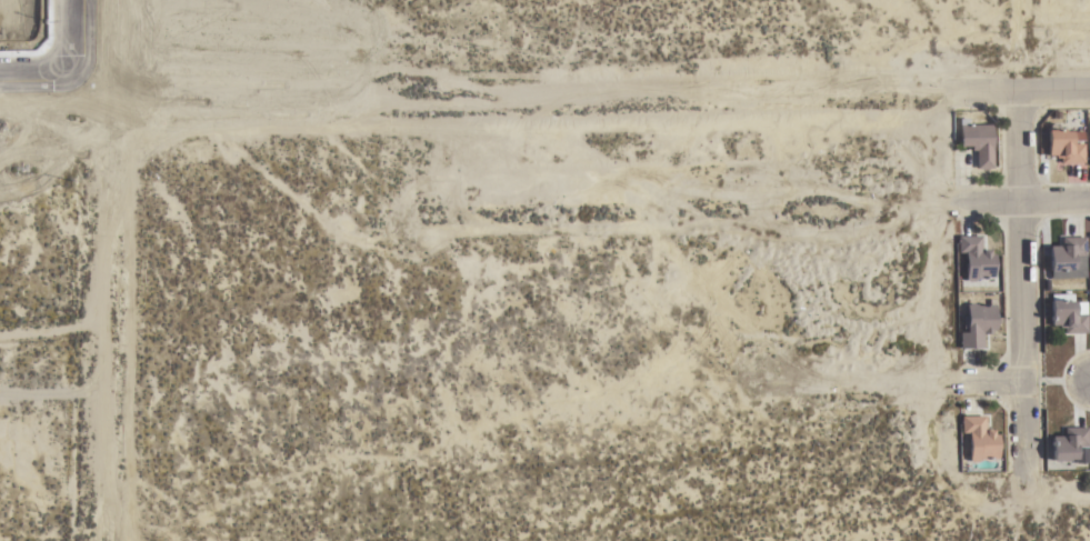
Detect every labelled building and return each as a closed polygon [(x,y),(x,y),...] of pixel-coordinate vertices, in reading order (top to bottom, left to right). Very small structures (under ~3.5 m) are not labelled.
[(971,152),(971,126),(978,126),(978,132),(1003,132),(1003,174),(988,174),(988,157),(983,157),(983,152),(971,152)] [(1081,138),(1089,138),(1089,146),(1081,147),(1081,150),(1089,150),(1089,169),(1072,169),(1071,161),(1058,161),(1058,137),(1081,136),(1081,138)] [(969,243),(990,243),(990,259),(992,259),(992,256),(1000,256),(1000,260),(1004,260),(1004,280),(987,280),(987,287),(977,287),(977,259),(969,259),(969,243)] [(1060,285),(1084,285),(1084,263),(1089,263),(1089,244),(1072,244),(1072,252),(1060,252),(1060,285)] [(1084,321),(1089,321),(1089,339),(1074,340),(1074,333),(1069,333),(1069,331),(1061,331),(1060,305),(1078,305),(1078,308),(1084,308),(1084,321)] [(977,311),(988,311),(988,313),(1007,312),(1007,334),(1000,334),(1000,338),(992,339),(993,354),(970,355),(970,339),(978,338),(977,311)] [(972,423),(994,423),(994,441),(996,441),(996,437),(1003,435),(1003,441),(1009,441),(1009,467),(991,467),(991,468),(980,468),(980,440),(972,440),(972,423)] [(1076,434),(1076,442),(1061,442),(1062,467),(1080,467),(1080,464),(1086,464),(1086,452),(1089,452),(1089,434),(1076,434)]
